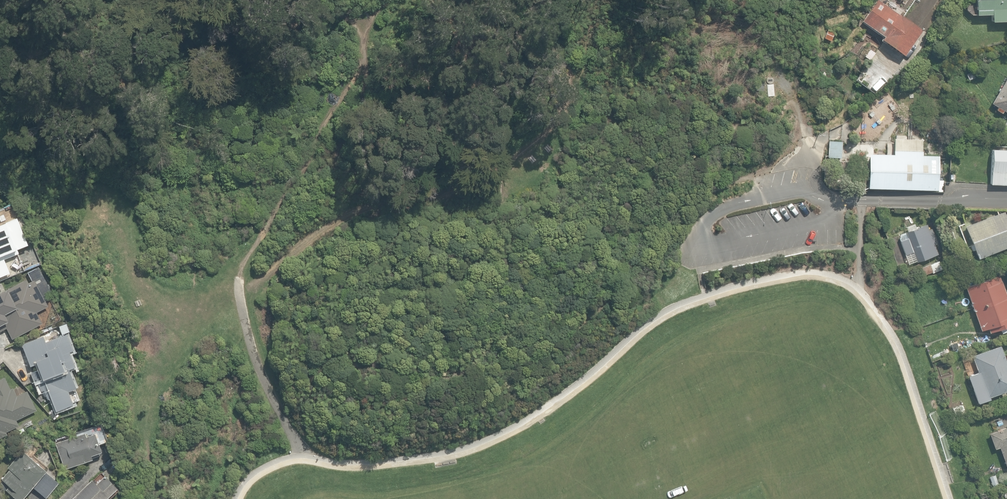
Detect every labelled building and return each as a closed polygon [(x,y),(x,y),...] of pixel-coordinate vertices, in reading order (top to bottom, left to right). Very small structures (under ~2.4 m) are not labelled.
[(903,56),(921,31),(879,0),(877,0),(862,22),(883,37),(881,40),(903,56)] [(991,22),(1006,22),(1006,0),(975,0),(976,15),(991,15),(991,22)] [(834,31),(827,28),(823,39),(830,42),(834,31)] [(862,74),(867,64),(858,58),(852,68),(862,74)] [(968,81),(974,79),(972,73),(966,76),(968,81)] [(1006,113),(1006,77),(991,104),(997,107),(996,110),(1001,113),(1003,111),(1006,113)] [(763,92),(764,81),(757,80),(755,91),(763,92)] [(867,188),(937,190),(938,156),(921,155),(922,139),(893,139),(893,155),(868,154),(867,188)] [(827,158),(841,158),(841,142),(828,142),(827,158)] [(1006,185),(1006,150),(990,149),(989,184),(1006,185)] [(976,258),(1006,247),(1006,223),(1003,212),(964,226),(976,258)] [(11,275),(5,260),(21,254),(20,251),(21,251),(21,250),(31,246),(20,219),(8,223),(9,225),(0,228),(0,279),(11,275)] [(913,252),(917,262),(938,254),(934,244),(936,243),(931,230),(929,231),(926,224),(906,232),(906,233),(901,235),(899,238),(905,255),(913,252)] [(930,270),(940,266),(937,260),(928,264),(930,270)] [(0,294),(0,332),(7,329),(13,340),(43,323),(37,312),(49,307),(47,302),(55,298),(40,267),(29,273),(33,282),(29,283),(28,280),(0,294)] [(958,271),(960,279),(969,276),(967,268),(958,271)] [(1001,333),(1006,331),(1006,327),(1006,326),(1006,298),(1000,276),(965,287),(980,331),(987,329),(989,333),(1000,329),(1001,333)] [(71,392),(79,389),(72,370),(78,368),(72,353),(76,351),(69,334),(47,342),(44,336),(23,345),(32,367),(40,365),(42,370),(32,373),(36,384),(39,383),(42,392),(45,391),(49,400),(53,399),(58,412),(76,405),(71,392)] [(949,345),(951,351),(960,348),(957,342),(949,345)] [(977,404),(989,399),(988,396),(1006,390),(1006,366),(999,345),(971,355),(977,372),(967,376),(977,404)] [(8,435),(7,432),(20,426),(17,420),(38,411),(29,391),(18,396),(14,388),(11,390),(6,377),(0,380),(0,439),(8,435)] [(952,408),(955,416),(965,413),(962,405),(952,408)] [(55,443),(64,468),(92,458),(101,454),(100,451),(101,451),(98,444),(107,440),(101,423),(69,435),(70,437),(55,443)] [(989,433),(994,449),(998,447),(1006,469),(1006,427),(989,433)] [(18,498),(21,498),(32,486),(46,470),(22,450),(8,467),(10,468),(1,478),(9,485),(6,489),(18,498)] [(32,486),(45,498),(59,482),(46,470),(32,486)] [(117,487),(105,474),(96,483),(92,479),(70,498),(105,498),(117,487)]
